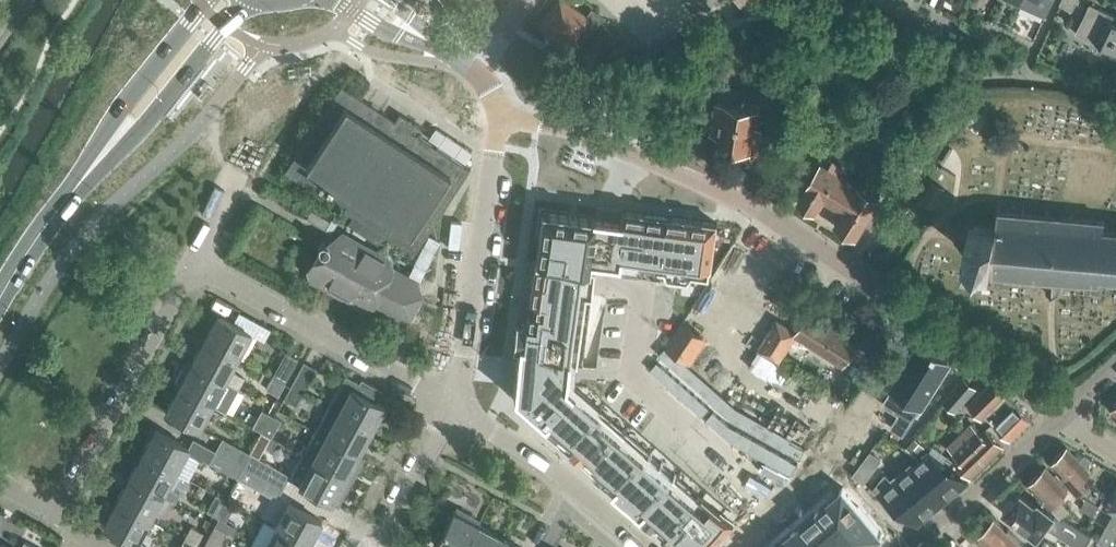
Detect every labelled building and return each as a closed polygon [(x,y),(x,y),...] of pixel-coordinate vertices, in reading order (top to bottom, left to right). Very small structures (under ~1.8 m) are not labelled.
[(588,16),(565,0),(555,0),(537,25),(574,51),(598,16),(591,11),(588,16)] [(1051,0),(1023,0),(1023,1),(1046,11),(1051,0)] [(1077,0),(1062,0),(1059,5),(1072,11),(1077,0)] [(1087,7),(1074,33),(1115,53),(1115,21),(1087,7)] [(436,197),(452,169),(364,117),(373,102),(340,83),(287,172),(372,222),(367,230),(413,257),(446,202),(436,197)] [(740,153),(761,166),(778,138),(757,125),(760,101),(745,99),(740,107),(716,104),(712,135),(720,140),(719,148),(741,151),(740,153)] [(907,199),(928,165),(908,153),(888,187),(907,199)] [(824,200),(833,206),(848,181),(839,175),(844,167),(833,161),(828,169),(821,164),(807,187),(808,188),(799,203),(815,213),(824,200)] [(859,188),(848,181),(833,206),(843,212),(835,225),(856,239),(880,200),(860,187),(859,188)] [(933,182),(922,201),(932,207),(943,189),(944,187),(934,181),(933,182)] [(1057,293),(1060,294),(1061,279),(1101,282),(1101,279),(1105,280),(1106,276),(1115,277),(1115,229),(1111,229),(1111,225),(1107,225),(1108,221),(1002,211),(1003,207),(999,207),(997,227),(965,224),(965,228),(970,228),(969,238),(968,250),(962,249),(962,253),(994,256),(993,277),(996,277),(996,272),(1048,277),(1048,293),(1053,293),(1057,293)] [(513,385),(513,389),(513,394),(540,418),(538,420),(667,532),(664,535),(678,546),(710,546),(735,519),(735,518),(734,518),(732,516),(724,509),(721,507),(715,501),(713,502),(709,507),(701,499),(706,493),(703,490),(698,496),(569,385),(564,380),(567,357),(574,358),(575,358),(575,356),(575,354),(567,353),(571,323),(579,324),(580,319),(572,318),(576,290),(584,291),(584,290),(587,266),(588,258),(589,258),(596,259),(613,261),(615,262),(619,262),(640,265),(666,269),(694,273),(697,273),(698,265),(708,267),(707,274),(711,275),(718,223),(717,223),(693,220),(685,219),(656,215),(648,214),(624,210),(622,210),(621,214),(620,219),(619,219),(595,216),(591,216),(591,217),(575,215),(569,214),(542,211),(535,261),(529,304),(535,304),(533,314),(528,313),(526,327),(517,325),(514,349),(519,350),(515,374),(514,378),(513,385)] [(420,259),(431,265),(443,241),(431,235),(420,259)] [(409,326),(432,280),(362,246),(358,254),(322,237),(304,274),(409,326)] [(844,364),(860,338),(813,308),(811,310),(805,306),(797,317),(804,322),(796,333),(844,364)] [(204,337),(238,356),(251,331),(263,338),(269,327),(239,310),(233,321),(217,313),(204,337)] [(800,336),(777,321),(759,349),(782,364),(800,336)] [(681,323),(667,345),(689,359),(703,337),(681,323)] [(204,337),(191,361),(237,387),(242,377),(230,369),(238,356),(204,337)] [(903,433),(919,407),(922,409),(952,361),(920,341),(890,389),(892,390),(884,402),(900,413),(892,426),(903,433)] [(659,353),(662,356),(711,400),(711,401),(717,407),(731,419),(828,474),(835,463),(735,407),(666,345),(659,353)] [(272,374),(285,381),(297,356),(285,350),(272,374)] [(304,360),(291,384),(303,391),(316,367),(304,360)] [(181,368),(174,382),(179,385),(178,385),(212,403),(224,410),(237,387),(191,361),(186,371),(181,368)] [(657,361),(650,369),(671,387),(700,413),(702,415),(710,407),(657,361)] [(285,381),(272,374),(265,387),(278,394),(285,381)] [(345,374),(328,405),(371,428),(384,403),(356,388),(359,382),(345,374)] [(956,410),(975,388),(962,378),(944,400),(956,410)] [(995,380),(970,403),(983,417),(985,414),(1010,440),(1032,419),(995,380)] [(296,404),(303,391),(291,384),(284,397),(296,404)] [(198,428),(212,403),(178,385),(165,410),(198,428)] [(358,452),(371,428),(328,405),(316,429),(358,452)] [(262,431),(271,415),(261,409),(252,425),(262,431)] [(713,410),(707,419),(712,423),(730,440),(732,441),(791,474),(808,494),(826,479),(729,424),(713,410)] [(280,420),(271,415),(262,431),(271,436),(280,420)] [(954,459),(971,477),(1005,445),(988,428),(982,433),(976,426),(952,449),(958,456),(954,459)] [(155,427),(141,452),(175,471),(185,453),(185,452),(200,460),(201,457),(208,461),(215,448),(193,437),(189,445),(159,429),(155,427)] [(364,455),(358,452),(316,429),(302,452),(351,479),(364,455)] [(221,437),(215,448),(244,464),(250,453),(221,437)] [(924,445),(915,437),(907,446),(916,454),(924,445)] [(1052,462),(1064,476),(1077,489),(1088,496),(1101,504),(1103,504),(1110,492),(1092,482),(1090,486),(1084,479),(1093,473),(1069,447),(1052,462)] [(237,477),(244,464),(215,448),(208,461),(237,477)] [(884,474),(873,488),(911,518),(918,523),(920,521),(943,501),(968,479),(946,462),(945,461),(930,450),(928,449),(910,463),(890,478),(884,474)] [(167,486),(175,471),(141,452),(128,477),(162,495),(175,502),(180,493),(167,486)] [(302,452),(289,477),(312,490),(332,501),(337,491),(343,494),(351,479),(302,452)] [(250,453),(244,464),(283,486),(286,480),(283,477),(286,472),(250,453)] [(244,464),(237,477),(277,498),(283,486),(244,464)] [(857,465),(851,473),(863,482),(869,474),(857,465)] [(1029,481),(1060,516),(1070,507),(1061,498),(1069,490),(1047,466),(1029,481)] [(115,500),(149,518),(162,495),(128,477),(115,500)] [(818,508),(850,546),(868,546),(883,535),(843,487),(834,495),(826,502),(818,508)] [(1099,539),(1110,545),(1115,537),(1115,538),(1115,489),(1107,506),(1112,509),(1115,511),(1099,539)] [(216,515),(225,498),(215,492),(206,509),(216,515)] [(1004,510),(1003,511),(1039,537),(1048,524),(1056,530),(1082,546),(1090,532),(1064,516),(1062,517),(1060,516),(1040,501),(1037,504),(1022,493),(1014,501),(1010,500),(1004,506),(1004,510)] [(1081,508),(1094,516),(1101,504),(1088,496),(1081,508)] [(234,503),(225,498),(216,515),(225,519),(234,503)] [(136,544),(149,518),(115,500),(102,525),(136,544)] [(281,513),(275,525),(309,543),(312,537),(323,518),(312,513),(288,500),(282,511),(281,513)] [(478,523),(468,518),(471,513),(455,505),(435,543),(443,546),(465,546),(478,523)] [(794,528),(809,546),(850,546),(818,508),(810,515),(802,521),(794,528)] [(1021,540),(1010,528),(1007,531),(995,519),(988,525),(982,525),(980,527),(980,533),(977,536),(987,546),(1033,546),(1021,540)] [(502,535),(478,523),(465,546),(495,546),(502,535)] [(191,524),(184,537),(196,544),(203,531),(191,524)] [(201,546),(202,546),(217,546),(220,540),(226,530),(214,524),(209,534),(201,546)] [(275,525),(263,546),(307,546),(309,543),(275,525)] [(771,546),(809,546),(794,528),(786,535),(778,542),(771,546)] [(495,546),(523,546),(502,535),(495,546)] [(196,544),(184,537),(178,546),(194,546),(196,544)]
